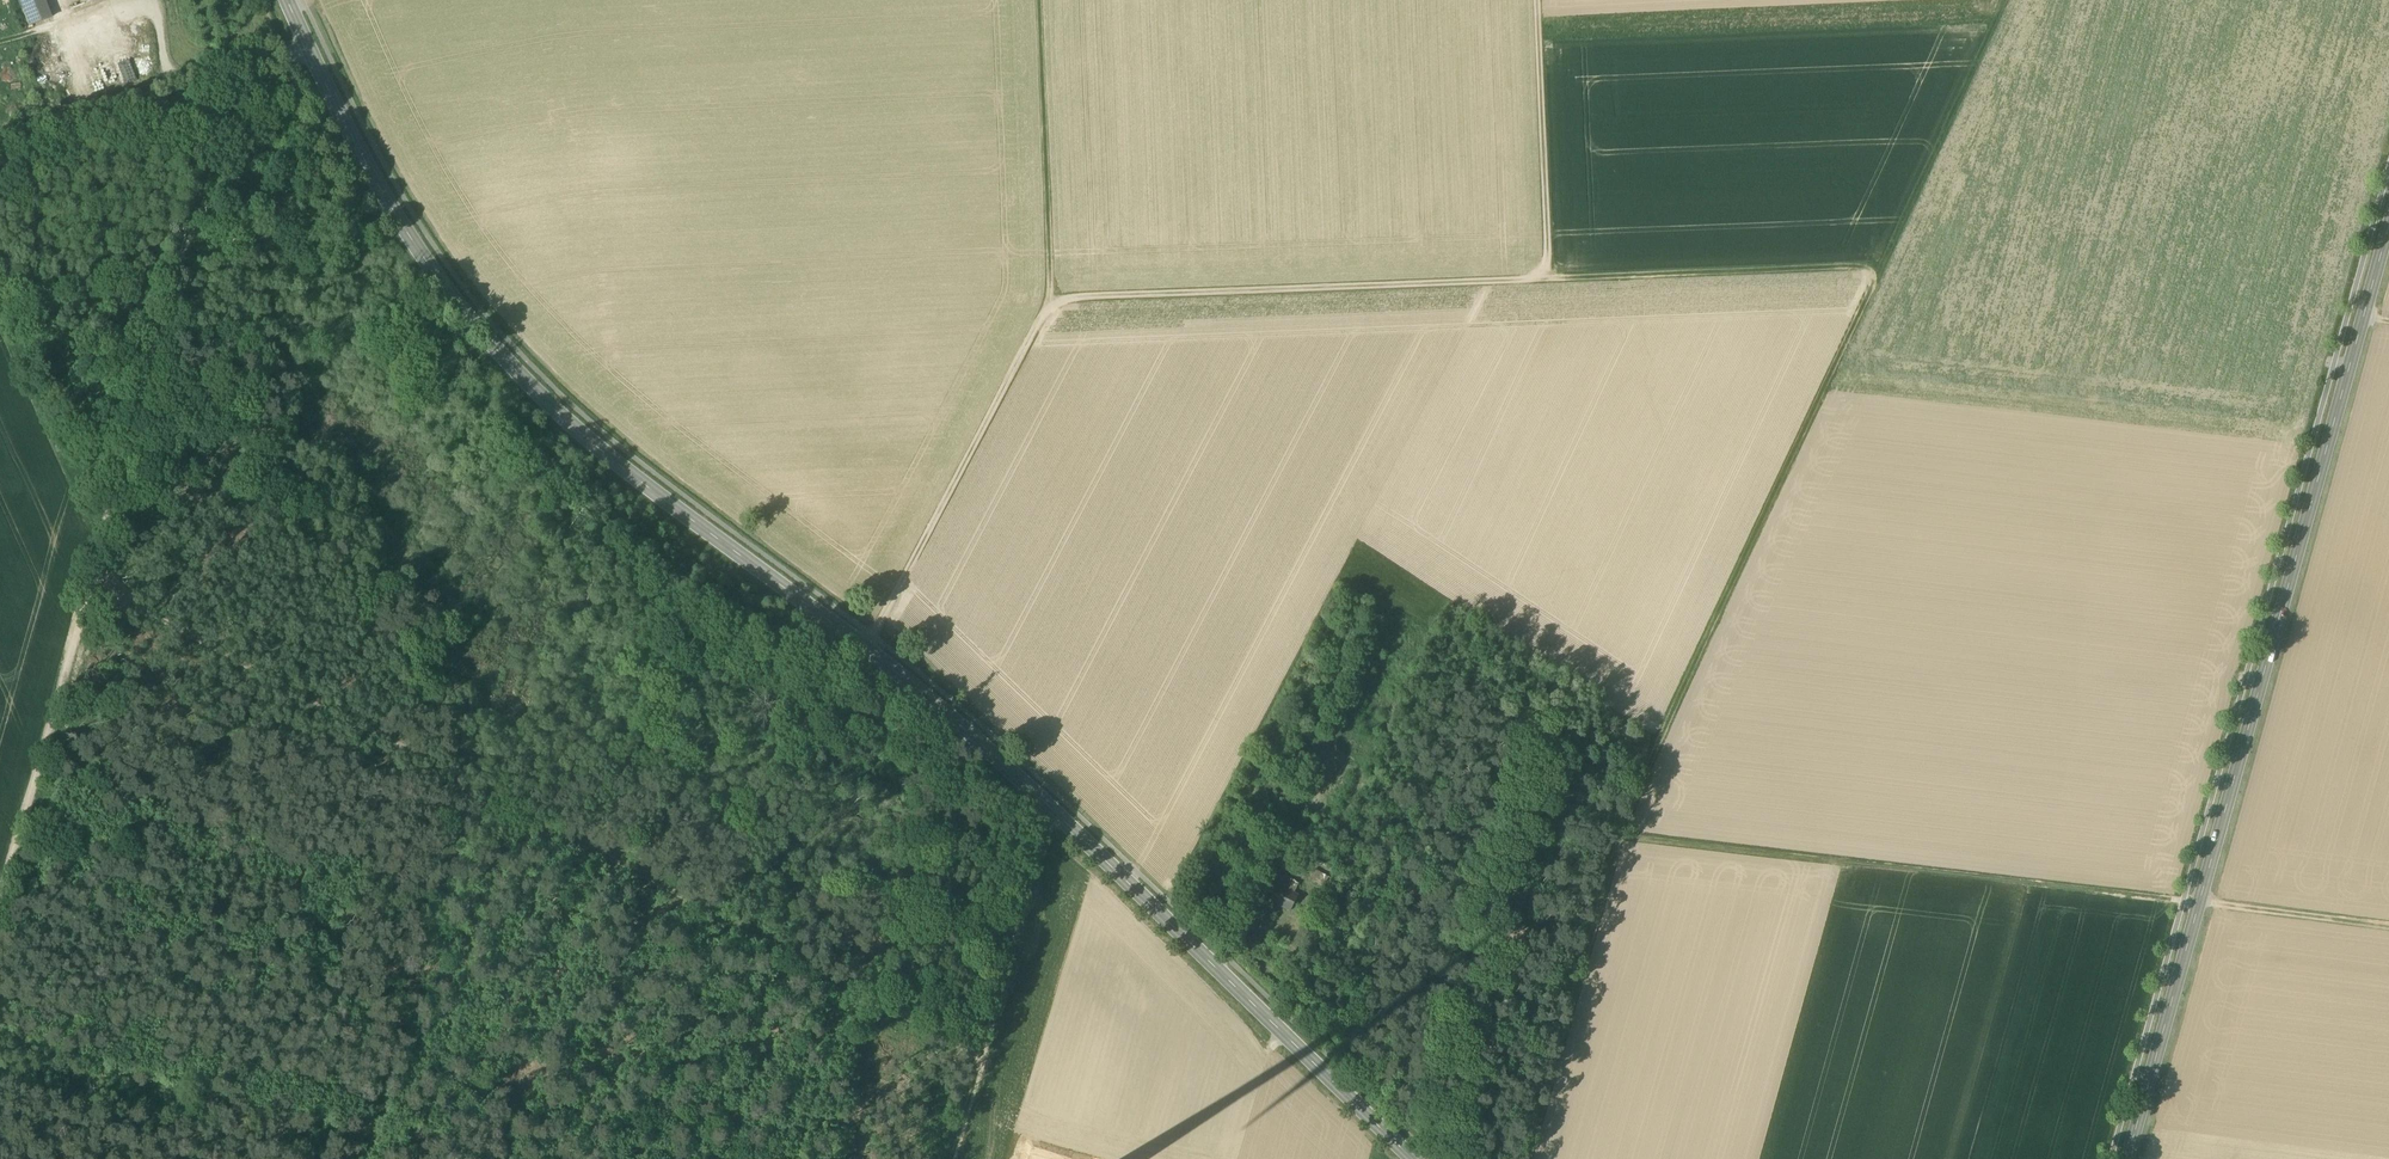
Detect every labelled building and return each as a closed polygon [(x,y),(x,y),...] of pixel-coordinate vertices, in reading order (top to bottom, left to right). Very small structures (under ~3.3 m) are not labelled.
[(45,0),(19,0),(29,26),(51,17),(45,0)] [(1268,900),(1291,911),(1299,895),(1294,893),(1299,884),(1282,875),(1277,884),(1268,900)]
